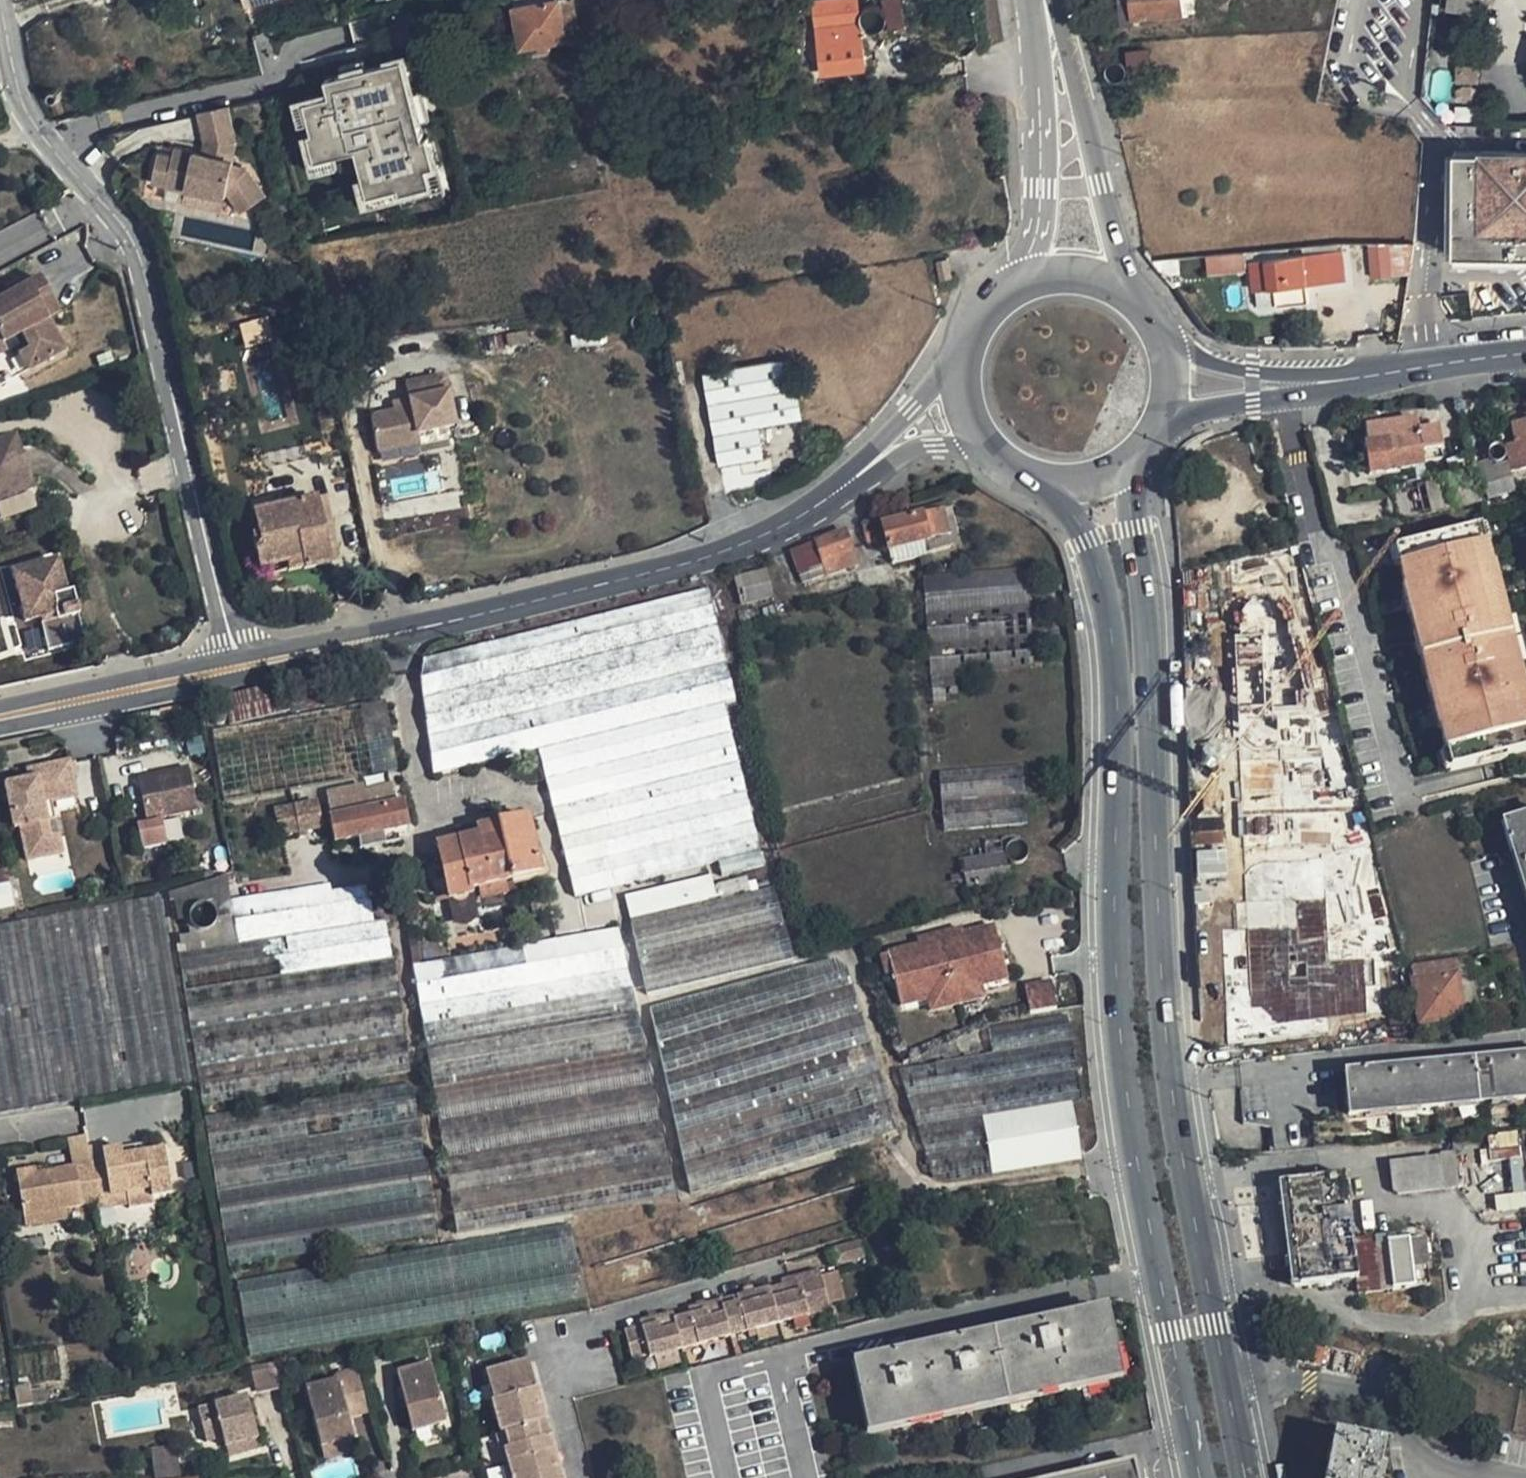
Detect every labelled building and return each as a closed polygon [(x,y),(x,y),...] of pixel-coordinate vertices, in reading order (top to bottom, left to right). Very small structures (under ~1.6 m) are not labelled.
[(559,0),(556,0),(515,7),(522,47),(539,44),(550,42),(567,39),(559,0)] [(575,0),(570,0),(569,0),(566,0),(559,0),(567,39),(568,46),(582,43),(575,0)] [(814,3),(823,74),(865,69),(856,0),(841,0),(814,3)] [(884,30),(903,29),(901,0),(882,0),(884,30)] [(1197,15),(1196,0),(1129,0),(1131,24),(1184,19),(1183,16),(1197,15)] [(551,51),(550,42),(539,44),(541,53),(551,51)] [(424,139),(403,59),(326,78),(330,95),(305,101),(313,132),(309,133),(316,160),(357,150),(368,196),(399,188),(400,193),(431,186),(427,169),(435,167),(428,138),(424,139)] [(1453,97),(1475,96),(1476,79),(1454,79),(1453,97)] [(206,143),(204,155),(233,161),(236,143),(229,107),(200,114),(206,143)] [(174,155),(158,152),(152,182),(168,185),(167,187),(186,191),(187,188),(227,197),(228,193),(234,194),(233,199),(243,213),(266,197),(248,169),(231,166),(233,161),(204,155),(194,153),(194,151),(175,148),(174,155)] [(1457,153),(1454,259),(1525,262),(1525,154),(1457,153)] [(186,191),(184,202),(224,212),(227,197),(187,188),(186,191)] [(1242,255),(1205,258),(1207,274),(1243,271),(1242,255)] [(1382,258),(1384,291),(1402,289),(1400,256),(1382,258)] [(951,260),(940,263),(943,281),(955,279),(951,260)] [(1257,275),(1259,303),(1346,296),(1344,268),(1257,275)] [(2,344),(21,334),(28,348),(37,366),(64,352),(47,320),(58,314),(39,279),(0,300),(0,345),(2,344)] [(238,325),(246,347),(272,339),(265,316),(238,325)] [(528,346),(526,333),(499,337),(502,350),(528,346)] [(37,366),(28,348),(18,354),(27,372),(37,366)] [(790,359),(703,375),(720,466),(764,458),(758,428),(801,420),(790,359)] [(403,411),(369,418),(378,453),(419,444),(417,434),(453,426),(442,377),(405,385),(408,401),(401,403),(403,411)] [(403,411),(401,403),(390,405),(392,413),(403,411)] [(1392,455),(1420,450),(1421,455),(1441,451),(1436,429),(1417,432),(1415,420),(1378,427),(1381,442),(1389,441),(1392,455)] [(1524,469),(1525,469),(1525,423),(1515,425),(1519,443),(1507,446),(1513,471),(1524,469)] [(1378,427),(1368,429),(1376,473),(1423,464),(1421,455),(1420,450),(1392,455),(1389,441),(1381,442),(1378,427)] [(31,491),(13,439),(0,443),(0,501),(31,491)] [(1480,470),(1487,493),(1514,486),(1506,458),(1491,462),(1489,456),(1477,459),(1478,463),(1480,470)] [(1426,481),(1419,483),(1426,513),(1482,502),(1476,471),(1426,481)] [(314,499),(253,513),(258,536),(252,537),(259,569),(286,564),(288,574),(329,565),(314,499)] [(950,539),(944,514),(922,520),(921,515),(901,520),(902,524),(883,529),(882,525),(866,529),(869,544),(886,541),(888,554),(930,545),(932,555),(953,551),(950,539)] [(1486,543),(1482,525),(1476,526),(1480,544),(1486,543)] [(1402,545),(1407,563),(1401,565),(1407,588),(1403,588),(1440,728),(1443,727),(1450,750),(1455,749),(1460,765),(1525,748),(1525,688),(1495,565),(1492,566),(1486,543),(1480,544),(1476,526),(1402,545)] [(848,533),(795,550),(804,583),(859,567),(848,533)] [(888,554),(891,569),(928,560),(932,555),(930,545),(888,554)] [(1407,563),(1402,545),(1396,545),(1401,565),(1407,563)] [(55,562),(12,574),(25,622),(40,617),(48,650),(85,640),(75,605),(74,605),(71,592),(64,594),(55,562)] [(774,597),(766,569),(734,577),(741,605),(774,597)] [(923,578),(930,680),(1036,667),(1029,571),(967,573),(923,578)] [(707,589),(423,660),(423,699),(429,737),(725,663),(707,589)] [(1237,702),(1258,701),(1257,657),(1236,658),(1237,702)] [(728,667),(433,740),(439,774),(509,759),(522,817),(535,815),(547,812),(553,810),(738,765),(741,765),(727,706),(737,704),(728,667)] [(322,679),(259,695),(254,694),(249,694),(244,696),(241,700),(229,703),(235,728),(236,732),(293,717),(329,709),(322,679)] [(211,733),(226,801),(318,785),(397,770),(385,701),(293,717),(236,732),(235,728),(211,733)] [(1450,750),(1453,767),(1460,765),(1455,749),(1450,750)] [(760,851),(738,765),(553,810),(575,897),(760,851)] [(52,807),(77,802),(70,768),(35,774),(37,785),(29,786),(6,791),(15,833),(22,831),(28,865),(54,860),(50,841),(47,827),(44,809),(52,807)] [(944,832),(1031,829),(1026,772),(942,784),(944,832)] [(27,776),(29,786),(37,785),(35,774),(27,776)] [(192,774),(141,785),(148,821),(199,811),(192,774)] [(407,803),(403,784),(330,799),(334,819),(339,844),(360,839),(384,835),(412,829),(407,803)] [(326,821),(321,802),(291,809),(296,829),(326,821)] [(56,825),(52,807),(44,809),(47,827),(56,825)] [(456,898),(478,893),(478,887),(485,886),(510,880),(549,872),(535,815),(522,817),(482,826),(484,833),(466,838),(443,844),(456,898)] [(1501,822),(1525,901),(1525,815),(1501,822)] [(463,825),(466,838),(484,833),(482,826),(481,821),(463,825)] [(384,835),(360,839),(362,849),(386,844),(384,835)] [(1224,876),(1223,835),(1196,836),(1197,877),(1224,876)] [(50,841),(54,860),(63,858),(59,840),(50,841)] [(1005,853),(957,861),(960,875),(963,874),(966,885),(968,889),(1011,883),(1005,853)] [(1227,1038),(1371,1018),(1362,957),(1330,961),(1323,911),(1316,860),(1244,870),(1251,918),(1195,926),(1207,1014),(1223,1012),(1227,1038)] [(8,877),(0,878),(0,914),(15,911),(8,877)] [(208,1104),(413,1072),(396,962),(383,879),(339,886),(235,905),(240,940),(185,951),(208,1104)] [(485,886),(488,898),(513,893),(510,880),(485,886)] [(647,995),(794,959),(773,887),(632,921),(647,995)] [(662,908),(658,891),(622,900),(626,917),(662,908)] [(195,1083),(165,898),(0,926),(0,1113),(195,1083)] [(676,1195),(617,924),(574,931),(412,959),(456,1233),(676,1195)] [(894,979),(903,1012),(929,1005),(984,991),(1011,984),(996,930),(882,959),(888,981),(894,979)] [(897,1130),(841,955),(809,963),(650,1003),(653,1017),(692,1193),(897,1130)] [(1465,1017),(1464,1010),(1477,1008),(1470,958),(1413,965),(1414,975),(1411,975),(1413,992),(1417,992),(1421,1023),(1465,1017)] [(1031,1016),(1057,1011),(1052,984),(1026,989),(1031,1016)] [(984,991),(929,1005),(932,1017),(987,1003),(984,991)] [(949,1181),(1087,1161),(1075,1101),(1083,1102),(1068,1019),(988,1029),(992,1055),(899,1070),(933,1177),(949,1181)] [(1348,1114),(1525,1097),(1525,1054),(1344,1072),(1348,1114)] [(223,1195),(427,1163),(416,1090),(415,1086),(211,1118),(223,1195)] [(125,1150),(127,1159),(149,1156),(148,1146),(125,1150)] [(68,1211),(100,1206),(114,1204),(113,1198),(129,1196),(131,1208),(132,1213),(157,1209),(155,1201),(176,1198),(169,1153),(149,1156),(127,1159),(125,1150),(107,1153),(109,1164),(95,1166),(39,1174),(38,1169),(20,1172),(26,1217),(68,1211)] [(1392,1192),(1459,1188),(1456,1152),(1390,1156),(1392,1192)] [(438,1234),(427,1163),(223,1195),(233,1266),(438,1234)] [(1349,1169),(1280,1175),(1290,1285),(1357,1279),(1358,1292),(1418,1286),(1416,1265),(1430,1263),(1427,1231),(1355,1238),(1349,1169)] [(114,1204),(100,1206),(101,1212),(131,1208),(129,1196),(113,1198),(114,1204)] [(68,1211),(26,1217),(27,1225),(69,1218),(68,1211)] [(569,1226),(237,1283),(248,1356),(585,1298),(569,1226)] [(856,1237),(860,1251),(875,1247),(871,1232),(856,1237)] [(842,1240),(847,1256),(860,1251),(856,1237),(842,1240)] [(629,1331),(637,1361),(653,1356),(654,1360),(662,1357),(684,1351),(688,1350),(737,1336),(784,1323),(838,1309),(837,1305),(829,1277),(820,1280),(816,1267),(788,1275),(790,1282),(792,1289),(776,1293),(774,1286),(742,1295),(744,1302),(729,1306),(727,1299),(694,1309),(696,1316),(680,1320),(678,1314),(644,1322),(645,1327),(629,1331)] [(845,1273),(829,1277),(837,1305),(852,1300),(845,1273)] [(792,1289),(790,1282),(774,1286),(776,1293),(792,1289)] [(744,1302),(742,1295),(727,1299),(729,1306),(744,1302)] [(1115,1376),(1102,1317),(1054,1327),(1052,1317),(1040,1323),(1042,1330),(998,1340),(998,1337),(971,1344),(970,1339),(956,1338),(958,1347),(905,1358),(904,1355),(887,1354),(888,1362),(862,1367),(877,1430),(1115,1376)] [(1302,1346),(1299,1362),(1322,1367),(1324,1356),(1325,1352),(1302,1346)] [(684,1351),(662,1357),(666,1371),(688,1364),(684,1351)] [(1324,1356),(1322,1367),(1353,1375),(1355,1363),(1324,1356)] [(276,1365),(252,1370),(258,1396),(283,1391),(276,1365)] [(559,1454),(551,1424),(546,1401),(543,1402),(534,1365),(490,1375),(500,1413),(506,1436),(512,1434),(516,1451),(510,1453),(513,1466),(516,1477),(565,1477),(559,1454)] [(399,1376),(414,1432),(447,1424),(433,1369),(399,1376)] [(309,1389),(323,1447),(356,1439),(352,1422),(347,1401),(351,1400),(354,1408),(368,1405),(360,1372),(341,1376),(343,1381),(309,1389)] [(249,1397),(199,1409),(207,1442),(224,1437),(227,1447),(259,1439),(249,1397)] [(371,1417),(368,1405),(354,1408),(351,1400),(347,1401),(352,1422),(371,1417)] [(1328,1477),(1381,1477),(1388,1442),(1338,1432),(1328,1477)] [(259,1439),(227,1447),(230,1461),(262,1453),(259,1439)] [(356,1439),(323,1447),(326,1461),(359,1453),(356,1439)] [(156,1477),(183,1477),(179,1447),(153,1451),(156,1477)] [(1064,1477),(1147,1477),(1143,1461),(1064,1477)]
